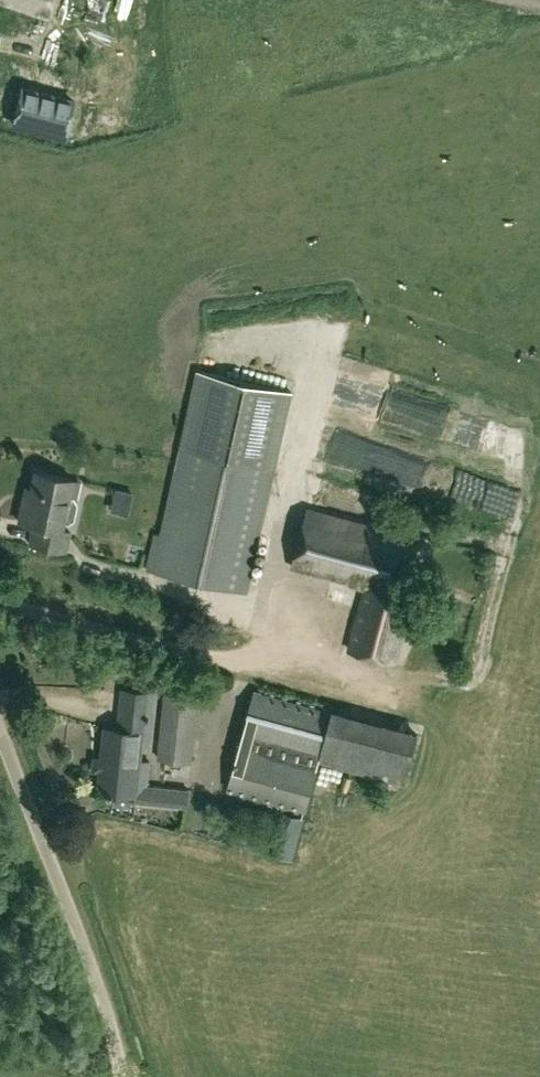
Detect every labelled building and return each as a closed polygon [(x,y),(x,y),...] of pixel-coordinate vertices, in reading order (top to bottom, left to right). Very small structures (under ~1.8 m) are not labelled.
[(45,18),(51,0),(0,0),(0,1),(45,18)] [(20,89),(10,125),(61,139),(71,104),(20,89)] [(247,593),(274,470),(291,393),(196,372),(181,449),(162,537),(156,535),(148,571),(247,593)] [(62,532),(73,481),(36,472),(32,490),(27,488),(19,523),(34,526),(30,545),(67,553),(71,534),(62,532)] [(419,542),(308,510),(292,568),(366,590),(348,653),(394,666),(411,607),(401,604),(419,542)] [(313,783),(331,710),(256,689),(226,792),(304,815),(313,783)] [(106,730),(100,793),(189,801),(190,789),(149,785),(151,764),(138,763),(142,730),(153,730),(157,694),(124,691),(120,731),(106,730)] [(192,763),(198,715),(200,696),(163,692),(160,712),(154,759),(192,763)]
